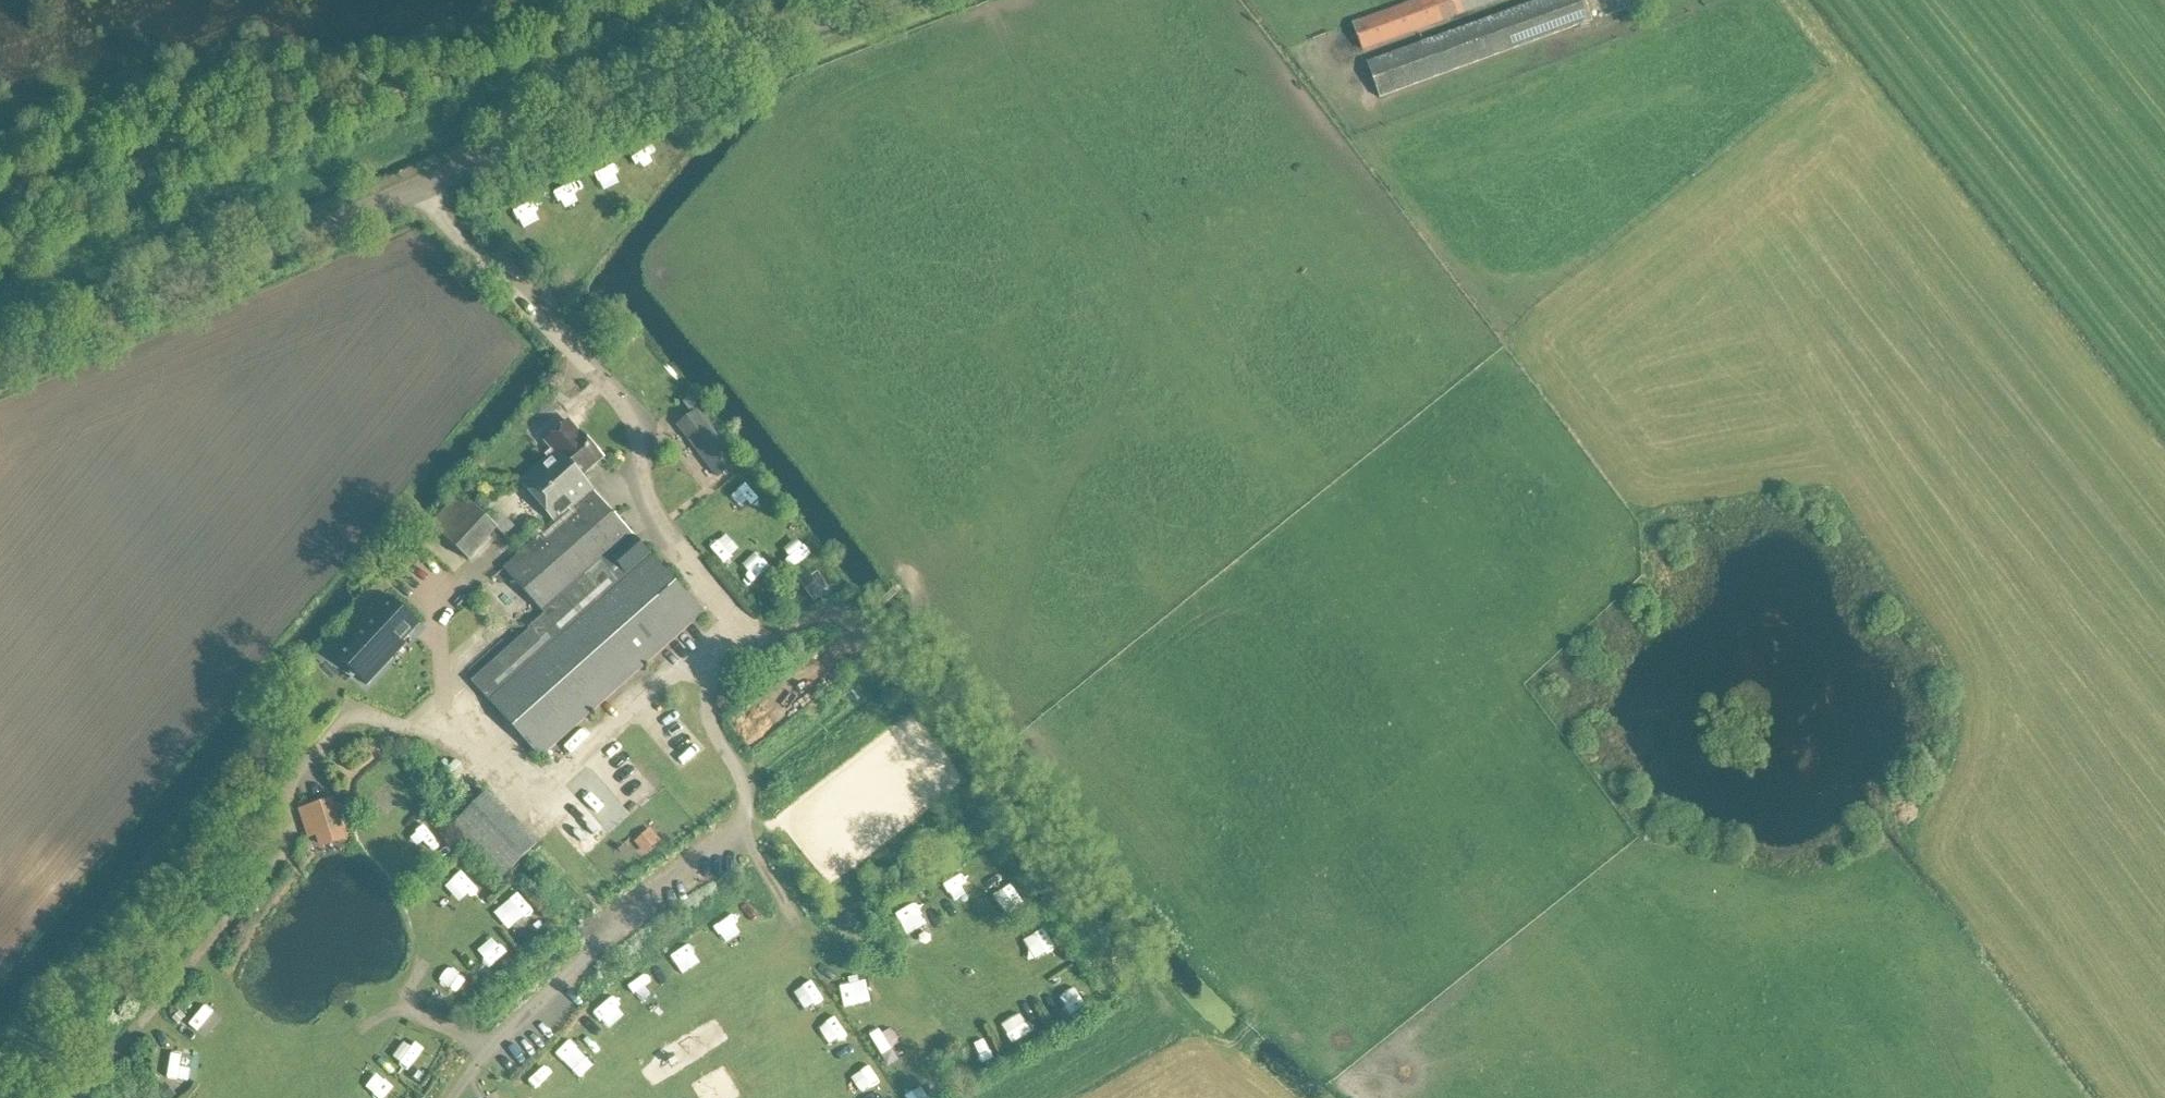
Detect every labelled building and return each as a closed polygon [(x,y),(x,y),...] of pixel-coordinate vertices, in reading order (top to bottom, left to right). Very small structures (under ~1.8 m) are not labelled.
[(1502,0),(1419,0),(1353,24),(1363,50),(1502,0)] [(1592,21),(1585,0),(1543,0),(1368,63),(1380,98),(1592,21)] [(689,413),(696,407),(690,401),(683,406),(689,413)] [(677,425),(695,447),(717,430),(699,408),(677,425)] [(519,481),(556,524),(505,569),(545,614),(471,679),(541,758),(704,614),(584,478),(605,459),(571,420),(545,443),(553,451),(519,481)] [(672,465),(689,485),(707,470),(690,450),(672,465)] [(469,561),(499,530),(461,494),(431,525),(469,561)] [(814,605),(824,597),(804,569),(794,576),(814,605)] [(385,603),(333,663),(368,693),(404,650),(401,646),(415,629),(385,603)] [(452,824),(502,878),(537,846),(486,792),(452,824)] [(334,799),(299,810),(308,838),(317,836),(321,849),(347,841),(334,799)] [(661,842),(651,829),(634,843),(644,856),(661,842)] [(909,935),(933,923),(921,900),(897,911),(909,935)] [(848,913),(848,915),(845,915),(845,927),(856,927),(856,915),(852,915),(853,913),(848,913)] [(1062,995),(1073,1013),(1086,1005),(1076,987),(1062,995)] [(208,1002),(190,1022),(207,1037),(224,1017),(208,1002)] [(181,1011),(173,1019),(179,1024),(187,1017),(181,1011)] [(410,1068),(425,1048),(416,1042),(401,1062),(410,1068)] [(420,1069),(413,1078),(419,1083),(426,1073),(420,1069)] [(177,1097),(165,1084),(157,1092),(162,1097),(175,1097),(177,1097)]
